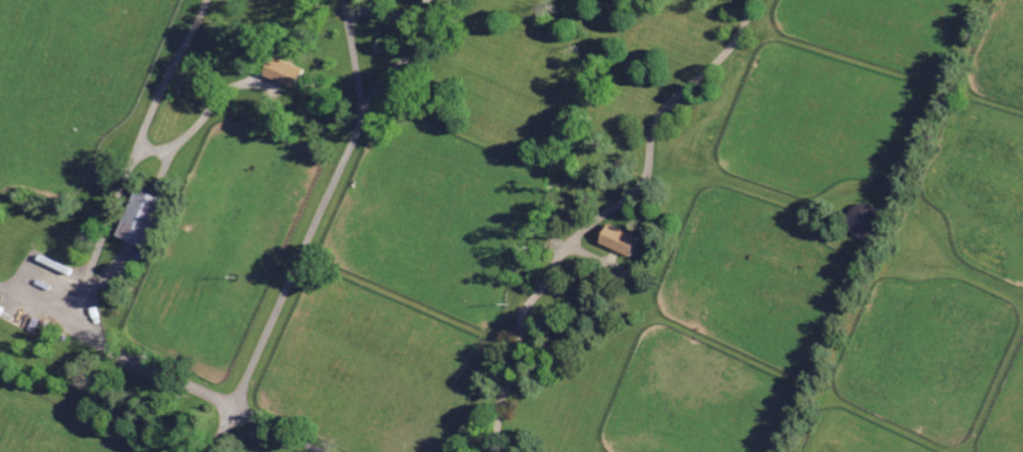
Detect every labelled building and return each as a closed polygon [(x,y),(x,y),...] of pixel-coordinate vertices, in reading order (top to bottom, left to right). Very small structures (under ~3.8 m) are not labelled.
[(292,88),(301,68),(267,55),(259,74),(292,88)] [(114,235),(139,246),(159,198),(135,187),(114,235)] [(596,241),(626,256),(635,237),(605,222),(596,241)]
